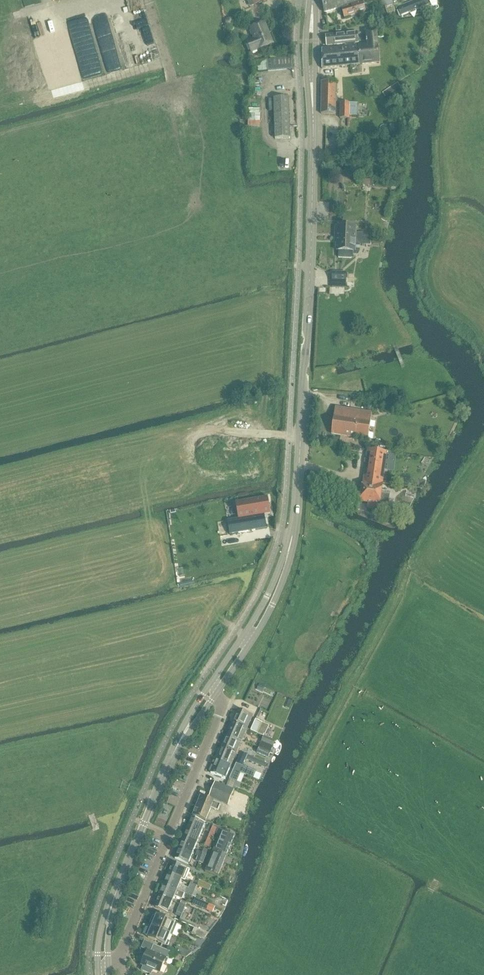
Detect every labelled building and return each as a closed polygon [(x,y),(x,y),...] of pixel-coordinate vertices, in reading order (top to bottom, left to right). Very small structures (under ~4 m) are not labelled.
[(362,0),(363,0),(322,0),(324,12),(346,5),(362,0)] [(362,0),(346,5),(347,8),(341,10),(344,18),(365,11),(362,0)] [(428,5),(426,0),(416,0),(397,7),(397,8),(400,15),(428,5)] [(251,52),(272,44),(267,31),(267,30),(264,23),(250,28),(255,39),(247,42),(251,52)] [(367,45),(353,46),(347,47),(321,50),(321,68),(379,62),(376,31),(366,33),(367,45)] [(347,47),(353,46),(352,43),(358,43),(357,33),(326,36),(327,46),(346,44),(347,47)] [(257,72),(292,68),(291,57),(256,61),(257,72)] [(335,114),(336,82),(321,82),(320,114),(335,114)] [(274,139),(289,138),(287,98),(273,98),(274,139)] [(350,104),(340,104),(340,119),(347,119),(349,119),(349,117),(350,104)] [(336,239),(370,240),(370,233),(354,233),(354,227),(335,226),(334,235),(336,235),(336,239)] [(353,252),(353,245),(370,245),(370,240),(336,239),(336,251),(338,251),(338,258),(350,259),(352,257),(352,252),(353,252)] [(346,273),(332,273),(332,288),(345,288),(346,273)] [(368,440),(371,413),(334,408),(330,435),(368,440)] [(367,450),(363,480),(382,483),(383,471),(386,452),(385,452),(369,450),(367,450)] [(359,492),(358,501),(368,503),(368,508),(378,510),(379,506),(385,507),(387,492),(381,491),(382,483),(363,480),(362,492),(359,492)] [(239,525),(228,526),(229,535),(266,529),(264,515),(270,514),(268,498),(235,503),(238,519),(239,525)] [(238,711),(233,723),(247,730),(253,717),(238,711)] [(256,721),(251,731),(264,737),(269,726),(256,721)] [(233,723),(227,735),(238,740),(238,741),(241,743),(247,730),(233,723)] [(227,735),(222,749),(236,755),(237,752),(241,743),(238,741),(238,740),(227,735)] [(275,742),(264,737),(262,742),(273,747),(275,742)] [(273,747),(262,742),(259,748),(270,754),(273,747)] [(270,754),(259,748),(256,754),(268,759),(270,754)] [(222,749),(216,761),(231,767),(234,759),(238,760),(240,756),(236,755),(222,749)] [(238,760),(236,764),(237,764),(242,766),(245,759),(247,755),(241,752),(241,753),(240,756),(238,760)] [(247,755),(245,759),(265,767),(266,768),(267,763),(247,755)] [(216,761),(211,774),(225,780),(229,770),(231,767),(216,761)] [(236,764),(233,771),(241,774),(242,773),(254,778),(257,773),(244,767),(242,766),(237,764),(236,764)] [(233,771),(229,780),(237,783),(241,774),(233,771)] [(231,797),(234,791),(225,787),(215,783),(209,798),(214,800),(228,806),(231,797)] [(217,812),(220,805),(214,802),(200,796),(197,804),(192,816),(205,822),(210,809),(217,812)] [(183,839),(196,844),(204,824),(191,819),(183,839)] [(212,828),(202,852),(206,854),(217,830),(212,828)] [(230,847),(235,836),(218,829),(216,834),(219,836),(217,841),(213,851),(226,857),(230,847)] [(192,854),(196,844),(183,839),(179,849),(192,854)] [(188,865),(192,854),(179,849),(174,859),(188,865)] [(228,866),(231,859),(226,857),(213,851),(209,861),(205,872),(218,877),(222,867),(223,864),(228,866)] [(173,863),(168,874),(181,880),(184,881),(184,879),(182,878),(185,871),(188,873),(189,870),(186,869),(173,863)] [(168,874),(164,885),(184,894),(192,897),(196,886),(190,884),(188,889),(179,885),(181,880),(168,874)] [(193,876),(190,884),(196,886),(199,879),(193,876)] [(199,881),(197,886),(209,891),(211,886),(199,881)] [(164,885),(159,897),(172,902),(174,897),(182,900),(184,894),(164,885)] [(159,897),(154,908),(171,915),(173,911),(169,909),(172,902),(159,897)] [(196,899),(193,906),(205,911),(208,905),(196,899)] [(182,915),(186,906),(181,904),(177,913),(182,915)] [(153,916),(149,926),(170,935),(172,936),(175,929),(177,925),(157,916),(156,918),(153,916)] [(195,927),(179,920),(179,922),(194,929),(195,927)] [(149,926),(144,935),(148,937),(147,938),(167,947),(169,943),(167,941),(170,935),(149,926)] [(194,929),(191,935),(202,940),(204,941),(208,934),(207,934),(194,929)] [(147,951),(141,965),(143,966),(141,971),(151,974),(153,970),(159,973),(166,958),(168,959),(171,953),(153,945),(152,946),(153,946),(150,952),(147,951)] [(177,947),(174,953),(185,959),(191,954),(192,954),(191,953),(177,947)]
